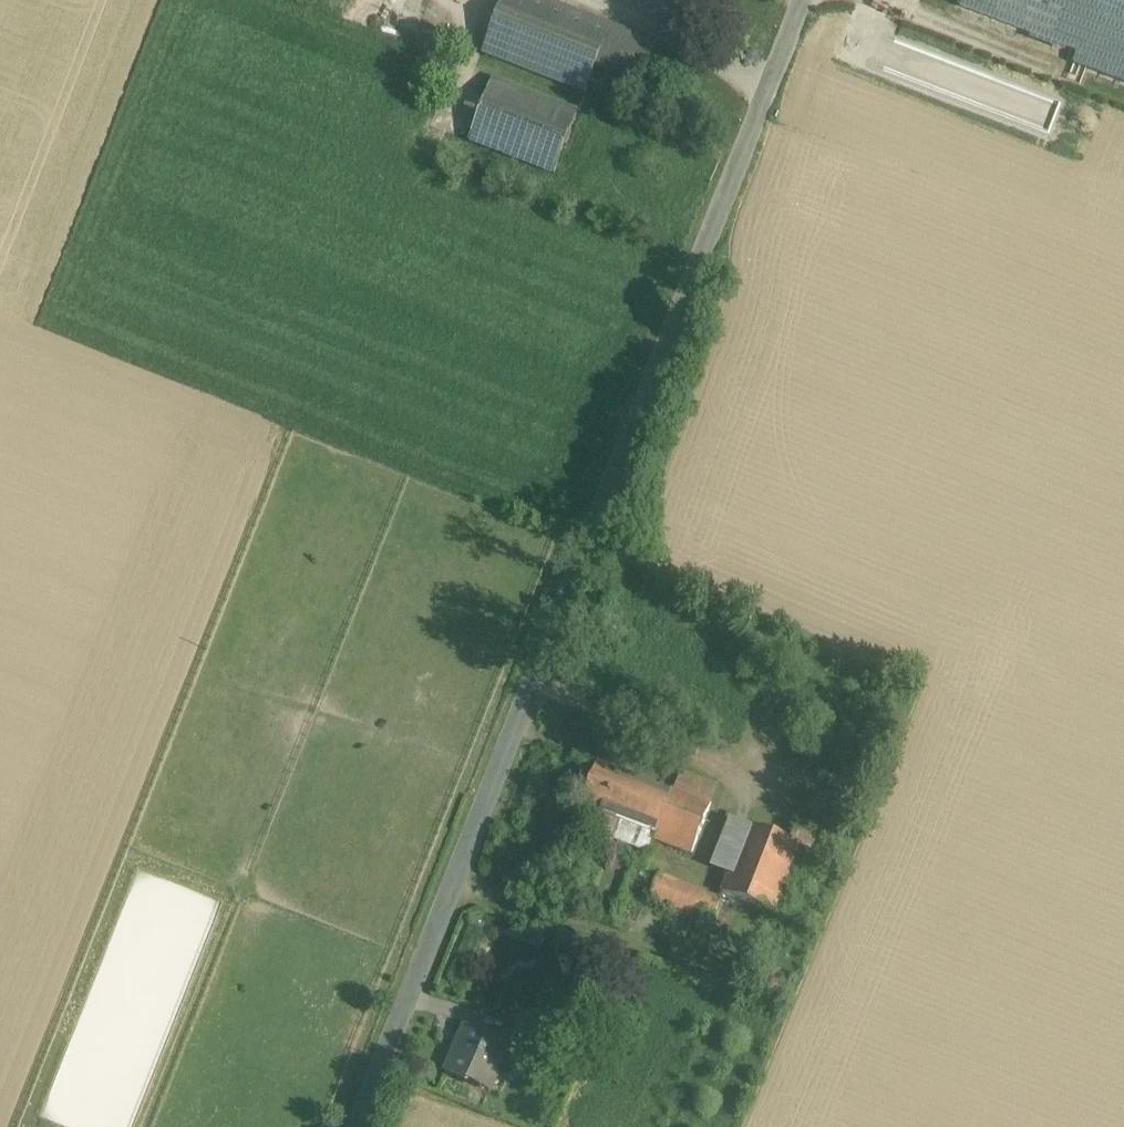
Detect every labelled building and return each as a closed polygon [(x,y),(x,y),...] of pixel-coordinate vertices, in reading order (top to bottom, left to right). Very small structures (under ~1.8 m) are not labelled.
[(541,0),(503,0),(483,53),(584,92),(594,67),(639,84),(655,44),(609,27),(609,26),(541,0)] [(959,5),(1050,40),(1066,0),(961,0),(959,5)] [(576,113),(492,81),(469,141),(553,173),(576,113)] [(644,784),(598,767),(583,805),(601,813),(593,833),(594,833),(595,832),(647,852),(645,856),(646,856),(653,839),(669,795),(644,785),(644,784)] [(707,810),(669,795),(653,839),(692,854),(711,804),(710,804),(707,810)] [(730,876),(749,826),(750,823),(730,815),(710,869),(730,876)] [(799,846),(749,826),(730,876),(723,895),(773,914),(799,846)] [(680,888),(658,879),(649,901),(671,909),(680,888)] [(711,901),(680,888),(671,909),(702,922),(711,901)] [(720,904),(711,901),(702,922),(711,926),(720,904)] [(522,1034),(466,1014),(446,1068),(500,1088),(522,1034)]
